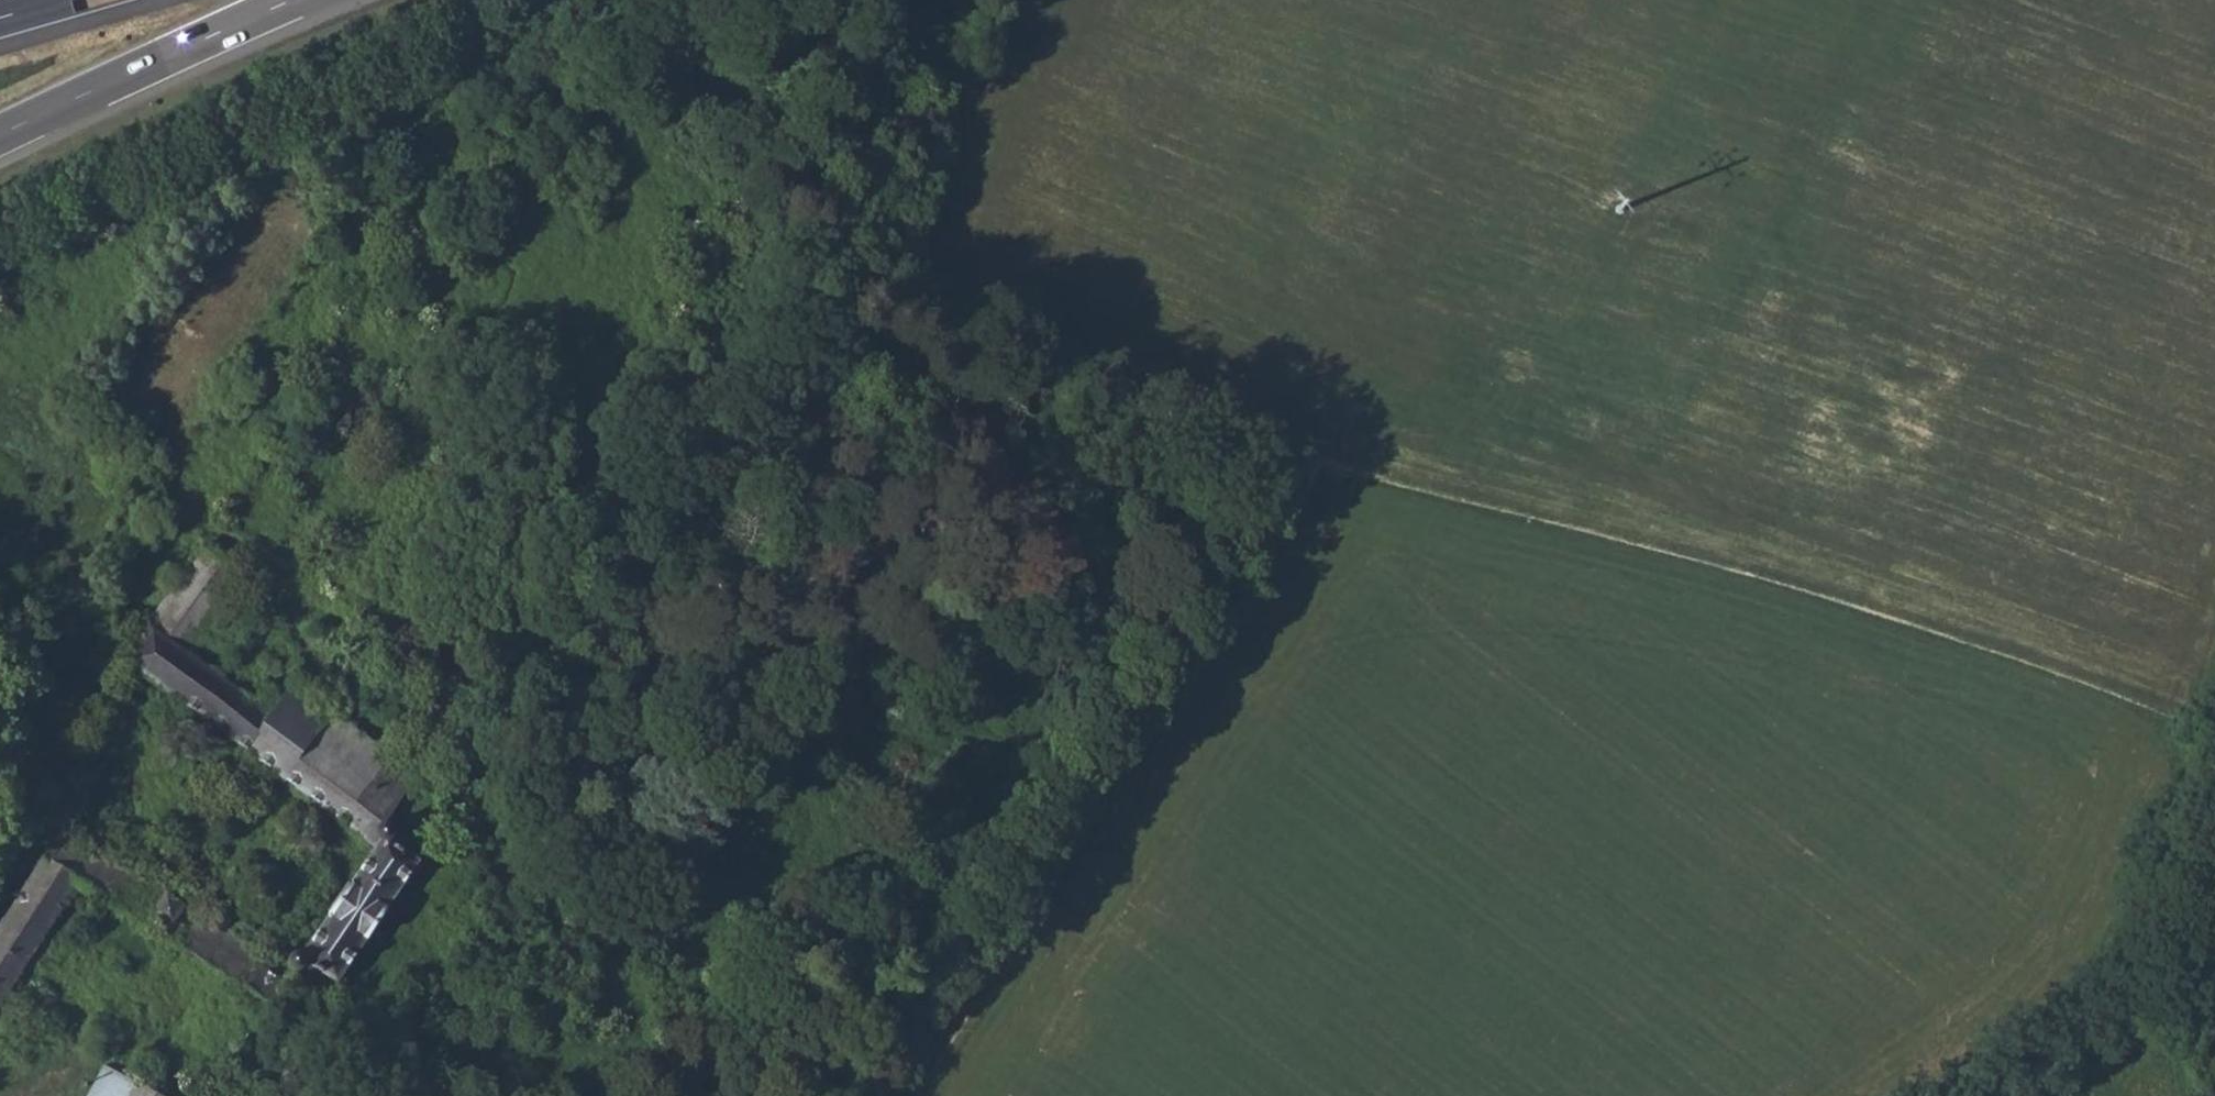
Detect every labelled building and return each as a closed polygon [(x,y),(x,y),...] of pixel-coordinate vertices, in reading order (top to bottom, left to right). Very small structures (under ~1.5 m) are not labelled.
[(313,965),(340,982),(419,859),(396,841),(398,833),(398,829),(389,823),(420,776),(293,682),(271,711),(192,654),(249,575),(207,545),(151,625),(155,628),(129,665),(137,670),(375,845),(305,952),(300,952),(293,955),(290,965),(297,975),(307,974),(313,965)] [(79,881),(98,852),(59,829),(0,924),(0,1008),(79,881)] [(79,881),(277,1007),(287,992),(277,972),(261,964),(267,952),(98,852),(79,881)] [(177,1095),(99,1064),(86,1095),(176,1095),(177,1095)]
